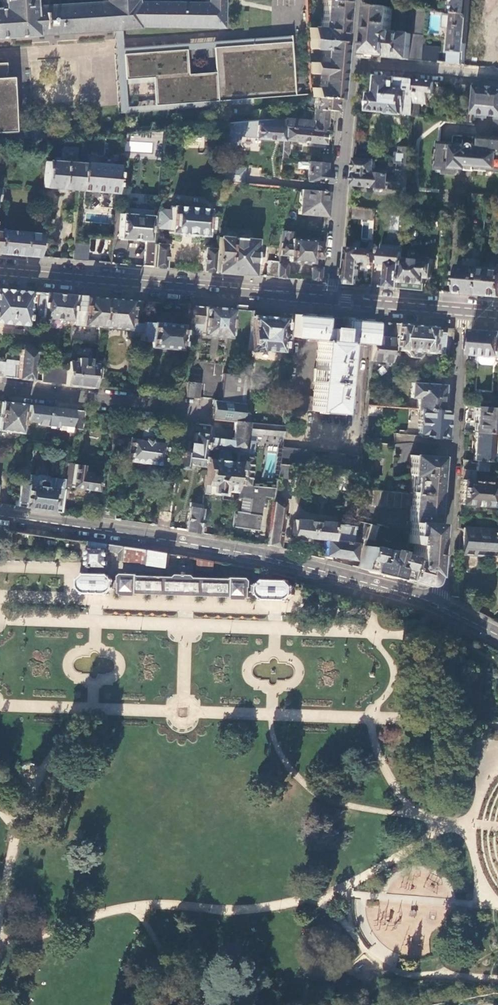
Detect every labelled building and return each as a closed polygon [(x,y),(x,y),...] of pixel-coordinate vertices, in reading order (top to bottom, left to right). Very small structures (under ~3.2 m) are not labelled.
[(219,0),(203,0),(203,4),(132,2),(132,0),(101,0),(101,3),(29,7),(29,0),(0,0),(0,37),(32,35),(32,34),(34,34),(34,42),(74,39),(73,31),(135,28),(135,25),(218,26),(219,0)] [(307,27),(307,39),(340,41),(341,23),(343,2),(323,0),(321,0),(319,27),(307,27)] [(453,12),(468,13),(469,0),(454,0),(453,12)] [(366,29),(364,49),(364,51),(365,54),(368,55),(423,60),(425,44),(427,10),(368,5),(366,29)] [(464,63),(465,58),(466,44),(468,21),(468,13),(453,12),(449,62),(464,63)] [(477,29),(476,64),(497,66),(497,31),(477,29)] [(152,78),(154,106),(294,96),(290,36),(122,48),(124,80),(152,78)] [(340,41),(307,39),(308,48),(321,49),(320,62),(309,62),(309,73),(319,73),(318,87),(310,87),(310,96),(313,96),(335,98),(337,73),(340,41)] [(425,44),(423,60),(438,61),(439,46),(425,44)] [(47,139),(46,127),(13,129),(10,78),(3,79),(3,74),(5,74),(4,63),(0,64),(0,142),(47,139)] [(415,79),(377,76),(375,93),(370,93),(368,110),(387,112),(388,113),(403,114),(403,113),(413,114),(413,106),(414,102),(415,79)] [(426,80),(415,79),(414,102),(426,103),(427,93),(434,94),(435,81),(426,80)] [(459,83),(450,82),(449,97),(458,98),(459,83)] [(459,83),(458,98),(466,99),(467,84),(459,83)] [(467,84),(466,99),(474,99),(475,84),(467,84)] [(481,85),(480,100),(478,113),(494,114),(497,115),(497,97),(488,96),(489,85),(481,85)] [(335,103),(335,98),(313,96),(311,120),(287,118),(287,115),(284,118),(283,126),(324,130),(325,109),(334,109),(335,103)] [(311,98),(310,96),(290,113),(292,116),(310,101),(309,100),(311,98)] [(472,121),(473,111),(464,110),(463,120),(472,121)] [(409,163),(410,147),(408,146),(410,121),(392,119),(391,145),(400,145),(400,151),(395,150),(394,161),(398,161),(409,163)] [(268,126),(269,120),(247,122),(246,135),(254,135),(254,139),(274,142),(274,149),(280,150),(282,127),(278,127),(268,126)] [(228,124),(225,158),(236,160),(239,122),(228,124)] [(324,130),(283,126),(282,127),(280,150),(280,156),(286,157),(286,154),(287,153),(287,145),(286,141),(287,139),(323,143),(324,130)] [(131,150),(152,151),(152,144),(136,144),(136,137),(132,137),(132,142),(131,142),(131,150)] [(492,138),(486,137),(486,140),(479,140),(478,151),(475,151),(476,146),(475,144),(474,144),(473,143),(471,143),(470,144),(468,170),(474,171),(474,170),(497,172),(497,138),(492,138)] [(468,170),(470,144),(469,144),(468,145),(468,148),(462,147),(463,144),(438,141),(436,168),(443,169),(443,173),(455,174),(461,171),(461,169),(465,169),(465,170),(468,170)] [(43,187),(78,190),(81,162),(81,158),(77,157),(76,161),(73,160),(74,148),(62,147),(61,158),(53,158),(53,162),(45,161),(43,187)] [(329,164),(330,155),(316,154),(315,162),(323,163),(329,164)] [(374,159),(355,157),(354,170),(352,185),(407,191),(409,163),(398,161),(397,174),(378,172),(379,168),(373,168),(374,159)] [(78,190),(116,193),(118,165),(102,164),(102,158),(94,158),(93,163),(81,162),(78,190)] [(323,163),(315,162),(306,161),(304,181),(328,183),(329,174),(329,171),(322,170),(323,163)] [(239,175),(223,174),(222,181),(239,183),(239,175)] [(255,176),(254,184),(270,186),(271,178),(255,176)] [(326,206),(327,192),(299,189),(297,214),(325,216),(326,206)] [(168,233),(205,236),(207,208),(170,205),(170,209),(168,229),(168,233)] [(376,209),(350,206),(349,218),(375,220),(376,209)] [(125,213),(120,213),(118,238),(146,241),(144,266),(152,267),(154,243),(154,241),(148,241),(150,216),(147,215),(147,210),(125,208),(125,213)] [(170,209),(157,208),(156,228),(168,229),(170,209)] [(38,257),(39,233),(0,230),(0,233),(0,254),(11,255),(29,256),(38,257)] [(281,230),(279,254),(289,255),(288,261),(311,263),(311,258),(321,258),(323,241),(291,239),(291,232),(281,230)] [(240,239),(241,235),(232,234),(232,238),(218,237),(217,249),(215,272),(237,274),(252,275),(255,240),(240,239)] [(400,288),(402,258),(404,239),(397,239),(394,240),(393,252),(391,252),(388,254),(388,261),(387,261),(385,287),(393,287),(400,288)] [(73,260),(86,261),(88,245),(74,243),(73,260)] [(152,267),(165,268),(167,245),(154,243),(152,267)] [(372,252),(373,244),(372,244),(370,245),(369,249),(347,247),(344,283),(357,284),(359,261),(373,262),(374,252),(372,252)] [(202,271),(215,272),(217,249),(205,247),(202,271)] [(418,289),(431,291),(434,258),(422,257),(422,260),(402,258),(400,288),(418,289)] [(268,260),(266,276),(277,277),(278,263),(279,261),(268,260)] [(285,264),(278,263),(277,277),(286,278),(288,265),(285,264)] [(479,295),(481,267),(459,265),(456,293),(471,294),(479,295)] [(319,281),(321,268),(311,267),(309,280),(319,281)] [(481,267),(479,295),(491,296),(497,296),(497,268),(481,267)] [(25,325),(26,317),(28,317),(29,312),(26,312),(27,303),(32,304),(33,292),(28,291),(22,290),(0,288),(0,322),(25,325)] [(55,293),(38,292),(36,320),(41,320),(41,317),(71,320),(73,295),(55,293)] [(80,296),(73,295),(71,320),(70,324),(98,327),(101,297),(90,296),(80,296)] [(118,299),(101,297),(98,327),(127,329),(129,331),(140,332),(141,322),(142,301),(130,300),(118,299)] [(192,305),(190,335),(200,336),(228,338),(230,309),(208,307),(192,305)] [(309,316),(292,314),(290,336),(317,339),(312,397),(285,394),(284,408),(336,412),(342,341),(370,344),(370,337),(372,321),(353,320),(353,319),(331,317),(309,315),(309,316)] [(261,317),(250,316),(247,351),(261,352),(261,350),(280,352),(281,339),(285,339),(285,331),(282,331),(283,319),(272,318),(272,317),(261,316),(261,317)] [(140,332),(139,341),(149,342),(148,348),(179,350),(179,341),(182,341),(183,332),(180,331),(181,325),(151,322),(151,323),(141,322),(140,332)] [(430,332),(431,327),(431,326),(419,325),(419,326),(405,324),(393,323),(392,338),(391,349),(401,350),(401,351),(406,357),(412,358),(418,352),(428,353),(429,352),(440,353),(442,333),(430,332)] [(472,330),(470,355),(497,358),(497,332),(486,331),(472,330)] [(368,360),(390,362),(391,349),(392,338),(370,337),(370,344),(368,360)] [(4,362),(2,377),(30,380),(31,366),(33,345),(17,344),(15,345),(15,349),(19,349),(18,362),(4,360),(4,362)] [(66,368),(64,384),(93,387),(95,365),(87,364),(88,360),(75,358),(74,362),(67,362),(66,368)] [(42,365),(40,382),(64,384),(66,368),(42,365)] [(31,366),(30,380),(38,381),(40,367),(31,366)] [(222,374),(219,400),(242,403),(245,376),(222,374)] [(170,381),(169,396),(184,397),(186,382),(170,381)] [(198,384),(186,382),(184,397),(197,399),(198,384)] [(442,395),(443,385),(410,382),(409,398),(416,398),(415,409),(418,409),(441,411),(442,395)] [(241,416),(242,403),(219,400),(212,400),(210,420),(234,422),(248,423),(249,417),(241,416)] [(23,405),(10,403),(0,402),(0,430),(20,433),(22,414),(23,405)] [(69,432),(70,425),(72,410),(29,405),(28,415),(26,422),(36,423),(36,425),(55,427),(55,431),(69,432)] [(496,434),(497,434),(497,409),(476,407),(474,432),(496,434)] [(445,411),(441,411),(418,409),(416,435),(444,438),(445,420),(445,411)] [(83,411),(72,410),(70,425),(81,426),(83,411)] [(179,433),(181,422),(165,420),(179,433)] [(189,442),(192,423),(181,422),(179,433),(174,468),(175,468),(186,469),(186,464),(201,467),(206,435),(193,433),(192,442),(189,442)] [(280,437),(281,426),(248,423),(234,422),(231,441),(230,452),(237,452),(241,453),(240,456),(237,456),(236,463),(234,484),(249,486),(252,457),(248,456),(249,449),(244,448),(244,443),(249,444),(251,433),(280,437)] [(125,461),(160,466),(163,443),(153,441),(154,430),(153,428),(141,427),(139,428),(138,439),(128,438),(125,461)] [(475,471),(487,472),(488,462),(493,462),(496,434),(474,432),(472,461),(475,461),(475,471)] [(221,440),(209,438),(208,449),(226,451),(228,440),(228,438),(221,438),(221,440)] [(390,491),(393,444),(366,441),(362,489),(390,491)] [(358,473),(359,456),(279,447),(277,464),(358,473)] [(436,475),(437,458),(409,455),(406,492),(435,494),(436,475)] [(232,496),(234,484),(236,463),(207,459),(203,493),(209,494),(209,493),(222,495),(222,494),(232,496)] [(81,466),(65,463),(62,479),(61,487),(78,489),(95,491),(97,477),(90,476),(90,474),(80,472),(81,466)] [(62,479),(19,473),(14,506),(52,511),(58,512),(61,487),(62,479)] [(493,482),(461,479),(460,493),(459,504),(491,507),(493,488),(493,482)] [(272,497),(273,488),(249,486),(234,484),(232,496),(249,498),(247,513),(231,511),(229,526),(248,529),(248,528),(257,529),(262,497),(272,498),(272,497)] [(434,507),(435,494),(406,492),(390,491),(362,489),(356,488),(355,503),(406,508),(406,505),(409,505),(408,521),(406,521),(405,533),(407,534),(406,543),(412,544),(410,558),(405,556),(400,579),(420,584),(421,584),(425,582),(426,579),(427,574),(429,574),(431,548),(434,507)] [(272,502),(266,545),(278,548),(281,519),(284,520),(286,505),(283,504),(284,503),(282,503),(272,502)] [(114,505),(103,503),(101,518),(112,520),(114,507),(113,507),(114,505)] [(199,533),(202,504),(199,503),(198,505),(189,504),(184,531),(199,533)] [(169,512),(168,512),(158,510),(156,526),(167,528),(169,512)] [(351,541),(353,525),(293,519),(292,536),(325,539),(351,541)] [(369,524),(363,522),(359,537),(365,539),(369,524)] [(373,541),(377,526),(369,524),(365,539),(373,541)] [(497,556),(497,530),(463,527),(461,554),(497,556)] [(351,542),(351,541),(325,539),(324,555),(354,560),(356,543),(351,542)] [(171,553),(89,542),(88,568),(109,569),(109,568),(109,561),(110,551),(120,553),(119,560),(168,568),(171,553)] [(357,568),(400,579),(405,556),(392,553),(393,551),(385,549),(384,551),(363,545),(357,568)] [(216,561),(200,558),(198,570),(214,572),(216,561)] [(181,576),(181,567),(171,566),(171,578),(177,579),(179,576),(181,576)] [(193,567),(181,567),(181,576),(179,576),(177,579),(171,578),(165,578),(165,577),(164,577),(164,578),(153,578),(153,576),(151,576),(151,578),(140,577),(139,576),(123,575),(121,578),(121,582),(115,581),(115,580),(110,575),(86,574),(85,573),(84,573),(79,579),(78,578),(78,580),(79,580),(78,587),(77,587),(79,589),(83,593),(83,594),(85,594),(107,595),(108,595),(109,595),(116,588),(116,587),(121,588),(121,593),(123,593),(123,594),(123,595),(136,596),(136,594),(138,594),(138,593),(234,597),(234,598),(235,598),(237,599),(249,600),(249,597),(251,597),(251,592),(258,593),(258,595),(259,595),(263,599),(263,601),(264,601),(264,600),(288,601),(288,602),(289,602),(289,601),(294,597),(295,596),(295,595),(295,588),(295,586),(294,586),(289,580),(288,580),(288,581),(265,580),(260,586),(258,585),(258,587),(252,586),(252,582),(251,580),(236,579),(233,581),(222,580),(223,579),(221,579),(221,580),(210,580),(210,578),(208,578),(208,580),(197,580),(195,577),(192,577),(193,567)]
